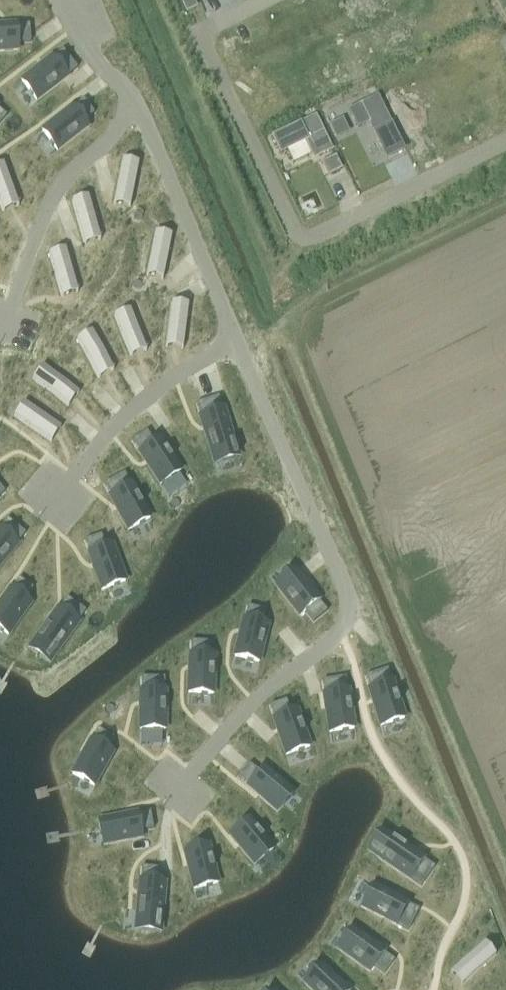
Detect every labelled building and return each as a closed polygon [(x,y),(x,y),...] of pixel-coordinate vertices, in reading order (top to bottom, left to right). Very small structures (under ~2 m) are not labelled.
[(187,11),(195,7),(191,0),(181,0),(187,11)] [(0,25),(0,50),(17,49),(17,42),(30,41),(29,24),(16,25),(16,24),(6,25),(4,25),(1,25),(0,25)] [(40,66),(21,80),(36,100),(66,76),(77,68),(63,49),(52,57),(51,57),(43,63),(41,65),(40,66)] [(377,97),(350,110),(359,128),(369,123),(386,157),(402,149),(377,97)] [(61,116),(42,130),(57,150),(87,126),(83,121),(94,113),(85,101),(83,99),(73,107),(72,107),(64,113),(62,115),(61,116)] [(299,124),(273,137),(281,152),(286,150),(293,164),(313,154),(314,157),(330,149),(315,117),(299,124)] [(342,120),(331,125),(336,136),(347,131),(342,120)] [(461,127),(449,133),(455,144),(466,139),(461,127)] [(322,163),(328,174),(339,168),(333,157),(322,163)] [(115,197),(113,204),(115,205),(116,197),(123,199),(129,200),(128,207),(130,208),(131,200),(138,163),(122,160),(115,194),(115,197)] [(0,165),(0,205),(3,212),(4,211),(2,204),(8,202),(14,200),(17,207),(18,206),(16,200),(3,164),(0,165)] [(88,197),(72,201),(82,238),(84,245),(86,244),(84,237),(90,235),(96,234),(98,241),(100,240),(98,233),(88,197)] [(147,269),(146,276),(148,277),(149,270),(156,271),(162,272),(161,279),(163,280),(164,273),(171,235),(161,233),(155,232),(147,269)] [(65,249),(49,254),(59,290),(62,297),(63,297),(61,290),(68,288),(74,286),(76,293),(78,293),(76,286),(65,249)] [(167,340),(166,347),(168,348),(169,340),(175,341),(182,342),(181,349),(183,349),(183,342),(188,304),(172,302),(167,340)] [(130,309),(114,316),(130,358),(132,357),(130,350),(136,348),(142,346),(144,352),(146,352),(143,345),(130,309)] [(92,331),(77,339),(98,379),(100,378),(97,372),(102,369),(108,365),(112,372),(113,371),(110,365),(92,331)] [(42,366),(32,379),(63,402),(68,407),(70,405),(64,401),(67,396),(72,390),(77,395),(79,393),(73,389),(42,366)] [(201,401),(196,403),(200,416),(199,416),(203,427),(204,429),(211,452),(214,462),(215,464),(216,463),(236,457),(238,456),(237,455),(234,445),(222,408),(222,409),(218,396),(201,401)] [(23,402),(14,416),(45,438),(51,442),(52,441),(46,436),(50,431),(54,426),(60,430),(61,428),(23,402)] [(147,430),(132,440),(140,451),(139,452),(146,462),(160,484),(161,483),(177,472),(181,470),(159,438),(154,442),(147,430)] [(124,472),(103,484),(110,495),(109,496),(116,507),(128,529),(150,517),(131,484),(130,484),(124,472)] [(177,472),(161,483),(169,496),(186,485),(177,472)] [(17,544),(16,543),(25,533),(7,518),(0,527),(0,564),(17,544)] [(100,534),(84,540),(89,553),(88,553),(93,566),(102,589),(125,581),(111,545),(105,547),(100,534)] [(295,570),(275,585),(299,615),(305,611),(313,622),(326,611),(318,601),(319,600),(311,591),(309,588),(308,587),(295,570)] [(0,603),(0,629),(7,634),(30,603),(25,599),(33,588),(19,578),(11,589),(10,589),(3,598),(0,603)] [(30,647),(29,648),(30,649),(47,662),(49,663),(49,662),(55,653),(78,622),(77,622),(85,611),(66,597),(59,608),(58,608),(51,618),(36,639),(30,647)] [(240,633),(235,656),(258,662),(267,625),(261,623),(264,610),(247,606),(244,619),(241,629),(241,630),(240,633)] [(189,670),(188,693),(213,694),(214,655),(207,655),(208,642),(190,641),(190,655),(189,655),(189,666),(189,668),(189,670)] [(388,669),(366,676),(370,689),(369,689),(372,699),(373,701),(374,703),(381,726),(404,718),(392,682),(388,669)] [(345,677),(322,681),(324,694),(325,705),(326,707),(326,710),(330,732),(354,728),(348,690),(347,690),(345,677)] [(140,705),(140,730),(164,730),(164,691),(164,678),(141,678),(141,691),(140,691),(140,702),(140,703),(140,705)] [(286,700),(269,706),(274,718),(273,719),(277,729),(277,730),(278,732),(286,755),(309,747),(296,711),(290,713),(286,700)] [(81,757),(72,774),(80,779),(93,786),(112,752),(106,749),(113,737),(98,729),(91,740),(84,752),(83,754),(81,757)] [(161,731),(140,731),(140,745),(161,745),(161,731)] [(249,763),(237,776),(248,785),(247,786),(255,793),(257,794),(259,796),(276,811),(292,793),(263,767),(259,772),(249,763)] [(118,816),(99,820),(103,844),(141,837),(140,831),(153,828),(150,811),(137,814),(137,813),(124,815),(122,816),(121,816),(118,816)] [(248,820),(230,835),(236,843),(237,844),(239,846),(254,865),(273,849),(248,820)] [(369,850),(369,851),(370,852),(378,857),(410,879),(421,886),(435,867),(423,860),(424,859),(414,853),(412,851),(411,850),(392,837),(384,832),(382,831),(382,832),(369,850)] [(208,846),(184,852),(186,861),(187,864),(188,867),(194,889),(217,883),(208,846)] [(136,928),(136,930),(137,930),(159,932),(160,932),(160,930),(161,920),(164,882),(158,881),(159,868),(142,866),(141,880),(140,880),(139,890),(139,893),(139,894),(137,910),(137,918),(136,928)] [(373,886),(361,907),(396,925),(396,924),(408,930),(419,910),(407,904),(407,903),(393,896),(390,895),(373,886)] [(353,929),(338,949),(369,971),(373,966),(384,974),(394,960),(383,952),(384,951),(374,944),(371,942),(368,940),(353,929)] [(456,968),(450,973),(452,975),(457,970),(461,974),(466,979),(460,984),(461,986),(495,955),(484,943),(456,968)] [(304,982),(311,989),(346,989),(342,986),(339,983),(338,981),(321,965),(304,982)]
